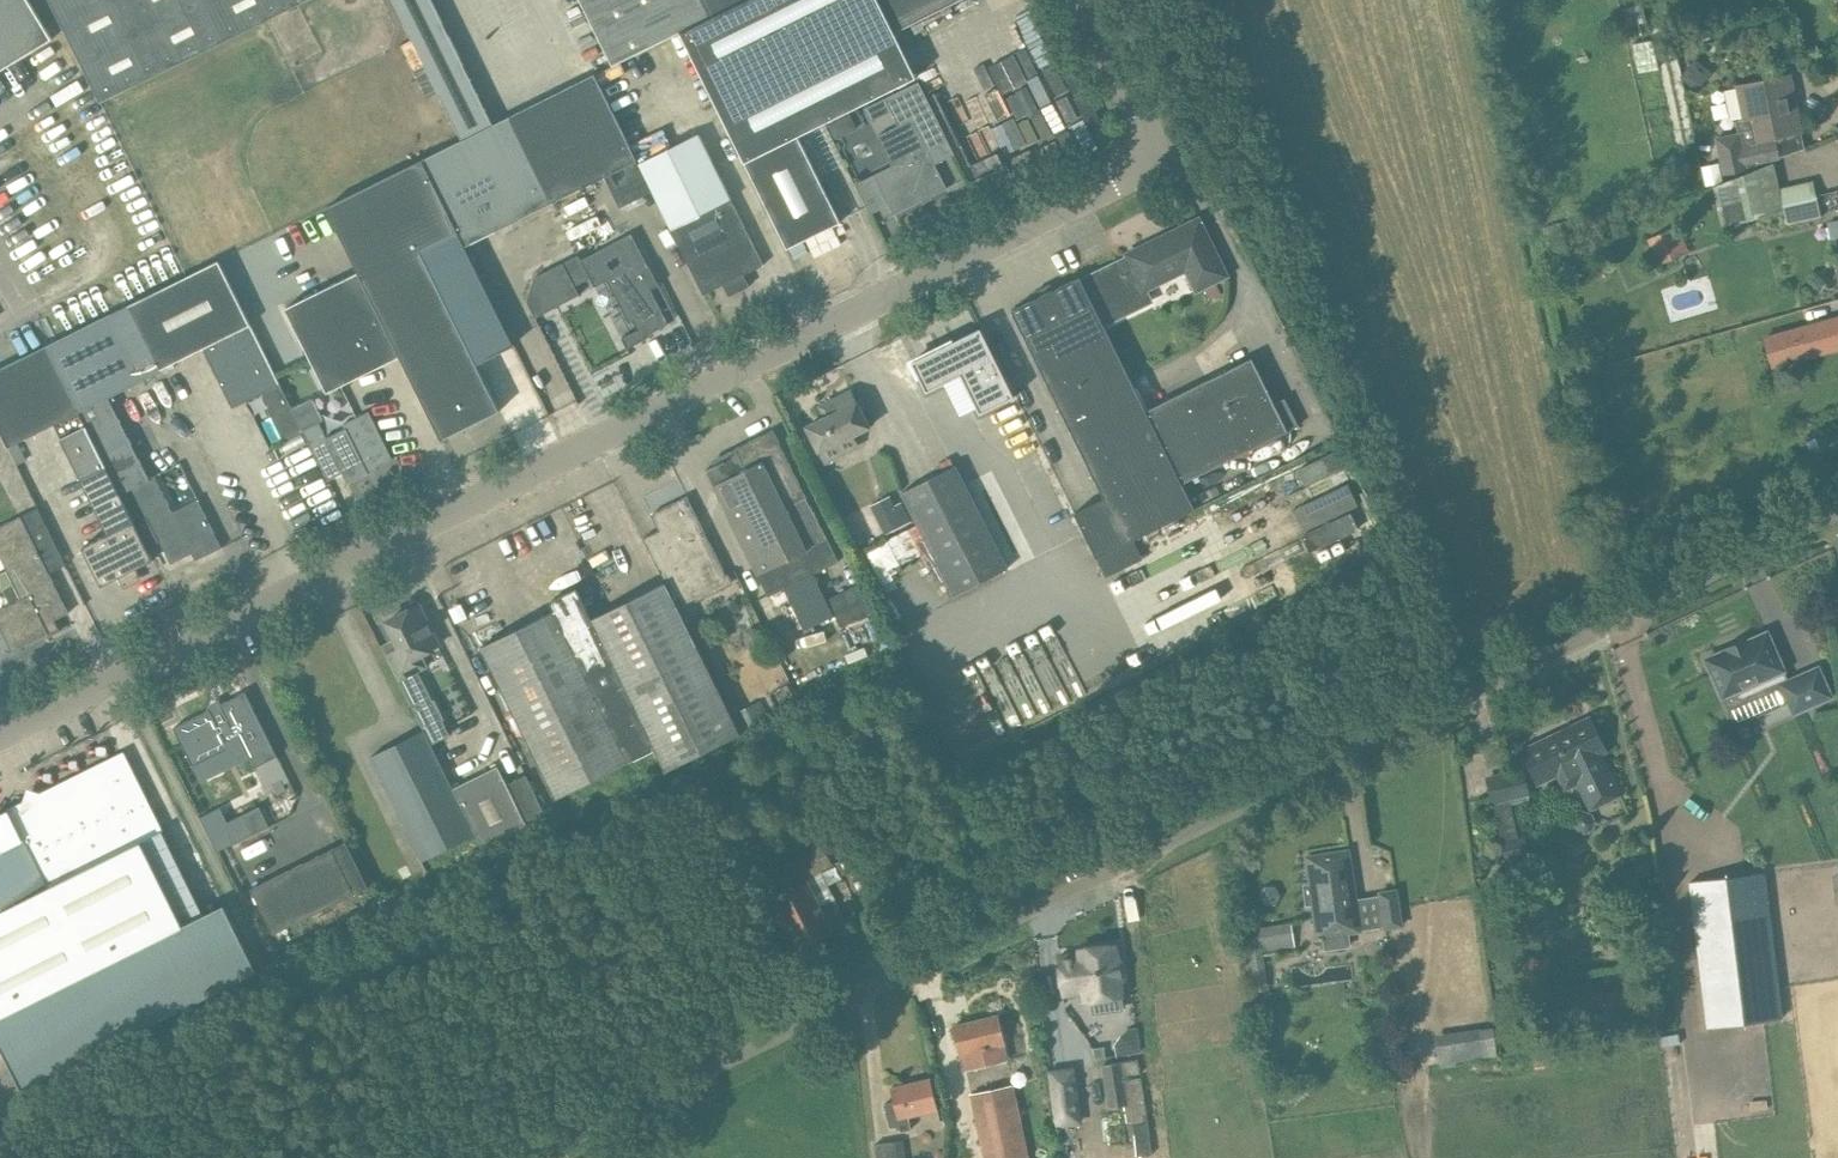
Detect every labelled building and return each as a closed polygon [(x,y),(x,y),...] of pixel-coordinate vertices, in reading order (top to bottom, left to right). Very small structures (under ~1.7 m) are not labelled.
[(53,38),(30,0),(0,0),(0,71),(53,38)] [(101,101),(308,0),(51,0),(101,101)] [(493,125),(431,0),(393,0),(422,59),(462,140),(493,125)] [(613,66),(679,33),(745,0),(580,0),(613,66)] [(679,33),(777,226),(788,248),(841,221),(798,135),(917,77),(895,32),(959,0),(745,0),(679,33)] [(1503,13),(1510,11),(1514,4),(1513,0),(1499,0),(1503,13)] [(1642,2),(1628,6),(1633,25),(1648,21),(1642,2)] [(1695,58),(1680,76),(1691,86),(1706,67),(1695,58)] [(595,75),(540,102),(583,188),(637,161),(595,75)] [(1738,131),(1713,137),(1719,162),(1722,176),(1756,168),(1755,162),(1779,157),(1774,136),(1802,130),(1790,75),(1756,82),(1734,86),(1742,119),(1751,117),(1757,142),(1742,146),(1738,131)] [(886,97),(864,108),(870,121),(893,110),(900,124),(878,135),(892,165),(874,174),(894,214),(947,188),(935,162),(955,152),(919,81),(886,97)] [(551,204),(583,188),(540,102),(507,118),(551,204)] [(459,233),(465,246),(551,204),(507,118),(493,125),(462,140),(423,160),(459,233)] [(764,264),(700,135),(639,165),(703,294),(764,264)] [(459,233),(423,160),(327,208),(358,271),(358,272),(399,356),(400,356),(443,441),(445,439),(444,437),(500,410),(418,249),(455,232),(456,234),(459,233)] [(1719,162),(1702,166),(1706,185),(1724,181),(1722,176),(1719,162)] [(1822,216),(1813,179),(1779,187),(1773,163),(1714,187),(1722,226),(1785,212),(1787,224),(1822,216)] [(1127,254),(1080,277),(1103,324),(1154,300),(1148,288),(1166,279),(1188,268),(1199,289),(1227,275),(1210,240),(1199,218),(1127,254)] [(1690,251),(1679,225),(1648,238),(1659,264),(1690,251)] [(621,336),(626,347),(645,337),(644,335),(668,322),(649,285),(657,280),(631,231),(580,258),(594,285),(606,279),(628,321),(630,320),(635,329),(621,336)] [(129,306),(161,371),(162,370),(161,369),(204,348),(233,407),(280,383),(220,261),(129,306)] [(535,277),(527,300),(536,317),(580,294),(564,262),(535,277)] [(327,392),(399,356),(358,272),(285,307),(327,392)] [(1080,277),(1012,310),(1108,505),(1080,519),(1076,512),(1074,512),(1096,557),(1194,509),(1181,484),(1145,411),(1103,324),(1080,277)] [(1168,282),(1153,287),(1159,304),(1174,298),(1168,282)] [(161,371),(129,306),(49,346),(80,410),(109,396),(161,371)] [(1765,338),(1773,365),(1829,350),(1837,347),(1837,318),(1765,338)] [(981,326),(912,360),(927,390),(962,373),(981,412),(1015,395),(981,326)] [(80,410),(49,346),(0,370),(0,429),(17,463),(27,459),(19,442),(56,423),(110,533),(84,546),(103,585),(119,577),(123,585),(141,577),(136,568),(153,560),(135,522),(120,492),(91,432),(80,410)] [(1252,358),(1145,411),(1181,484),(1202,473),(1250,448),(1298,424),(1284,397),(1274,401),(1269,390),(1263,379),(1252,358)] [(869,426),(852,391),(834,399),(840,411),(808,426),(825,462),(858,446),(853,435),(869,426)] [(288,401),(269,410),(284,440),(303,431),(288,401)] [(393,458),(369,411),(343,424),(345,428),(326,438),(318,423),(304,430),(329,480),(343,473),(348,483),(369,473),(368,471),(393,458)] [(149,478),(120,418),(91,432),(120,492),(149,478)] [(807,497),(774,429),(722,454),(726,462),(707,471),(725,506),(769,596),(839,561),(807,497)] [(1817,440),(1825,456),(1837,450),(1837,430),(1817,440)] [(1312,496),(1358,479),(1347,448),(1300,466),(1312,496)] [(1006,568),(953,465),(902,492),(956,594),(1006,568)] [(149,478),(120,492),(135,522),(147,547),(160,541),(171,563),(199,549),(203,556),(222,547),(198,498),(172,511),(155,475),(149,478)] [(1352,498),(1360,519),(1374,514),(1360,479),(1333,490),(1336,498),(1327,502),(1335,523),(1344,519),(1338,504),(1352,498)] [(1260,508),(1269,525),(1306,507),(1302,499),(1311,495),(1306,485),(1260,508)] [(657,561),(679,606),(695,598),(705,593),(706,588),(705,585),(726,575),(687,496),(652,513),(676,563),(662,571),(657,561)] [(902,502),(876,515),(886,533),(911,520),(902,502)] [(12,651),(49,633),(45,624),(69,612),(58,591),(30,535),(21,516),(0,526),(0,554),(7,569),(0,572),(0,579),(12,603),(0,609),(0,626),(12,651)] [(679,606),(657,561),(645,536),(643,537),(666,582),(591,618),(650,738),(655,749),(666,771),(741,733),(678,607),(679,606)] [(878,608),(864,580),(827,598),(841,626),(878,608)] [(803,595),(797,583),(756,602),(770,629),(781,624),(774,608),(803,595)] [(632,761),(655,749),(650,738),(591,618),(579,592),(553,606),(551,601),(555,609),(481,646),(556,798),(632,761)] [(400,646),(386,652),(414,709),(432,699),(418,670),(428,665),(422,653),(439,645),(419,605),(387,621),(400,646)] [(1706,659),(1723,697),(1744,688),(1748,698),(1767,690),(1768,690),(1780,685),(1793,714),(1832,697),(1819,666),(1788,679),(1784,670),(1767,632),(1746,641),(1745,638),(1726,647),(1727,649),(1706,659)] [(278,756),(246,691),(174,727),(191,762),(213,752),(240,740),(254,768),(278,756)] [(738,715),(745,731),(766,720),(758,705),(738,715)] [(1605,750),(1590,718),(1523,750),(1538,782),(1558,772),(1565,788),(1576,782),(1589,810),(1623,794),(1603,751),(1605,750)] [(445,723),(426,732),(432,745),(451,735),(445,723)] [(476,833),(424,730),(371,757),(422,860),(476,833)] [(22,1086),(257,970),(225,904),(183,924),(142,842),(163,832),(124,751),(24,800),(0,812),(0,1043),(22,1086)] [(507,784),(497,765),(454,786),(489,857),(551,826),(526,775),(507,784)] [(1529,793),(1523,769),(1488,778),(1493,801),(1506,860),(1531,855),(1527,835),(1518,837),(1510,797),(1529,793)] [(260,807),(244,815),(253,833),(269,825),(260,807)] [(1577,814),(1573,822),(1577,830),(1585,833),(1593,829),(1596,821),(1592,813),(1584,810),(1577,814)] [(368,886),(346,840),(333,847),(252,888),(275,934),(355,892),(368,886)] [(834,863),(824,842),(796,856),(795,854),(759,872),(770,895),(798,949),(834,931),(847,924),(820,870),(834,863)] [(1305,885),(1308,908),(1313,907),(1317,937),(1322,936),(1325,949),(1351,946),(1349,933),(1362,931),(1349,849),(1306,856),(1310,885),(1305,885)] [(1530,861),(1507,866),(1512,888),(1535,883),(1530,861)] [(1767,898),(1764,872),(1690,881),(1694,911),(1708,1026),(1782,1017),(1767,898)] [(1404,926),(1398,888),(1378,891),(1384,929),(1404,926)] [(1290,922),(1241,930),(1244,954),(1294,946),(1290,922)] [(1119,961),(1117,943),(1080,947),(1080,953),(1060,955),(1064,993),(1085,991),(1086,1000),(1123,995),(1121,977),(1125,976),(1123,961),(1119,961)] [(1004,1039),(998,1016),(955,1026),(960,1049),(966,1070),(1008,1059),(1003,1043),(1005,1043),(1004,1039)] [(1140,1052),(1137,1026),(1130,1027),(1121,1033),(1114,1043),(1116,1055),(1140,1052)] [(1481,1029),(1465,1031),(1470,1060),(1486,1058),(1481,1029)] [(1104,1046),(1094,1048),(1095,1059),(1106,1057),(1104,1046)] [(1141,1073),(1138,1058),(1103,1064),(1109,1107),(1125,1105),(1128,1124),(1133,1123),(1138,1155),(1152,1153),(1151,1139),(1148,1120),(1142,1078),(1124,1081),(1123,1075),(1141,1073)] [(1079,1120),(1073,1068),(1051,1071),(1057,1123),(1079,1120)] [(938,1108),(931,1078),(891,1087),(894,1101),(885,1103),(891,1127),(900,1125),(902,1130),(912,1128),(909,1115),(938,1108)] [(1015,1084),(969,1094),(983,1157),(1031,1157),(1015,1084)]
